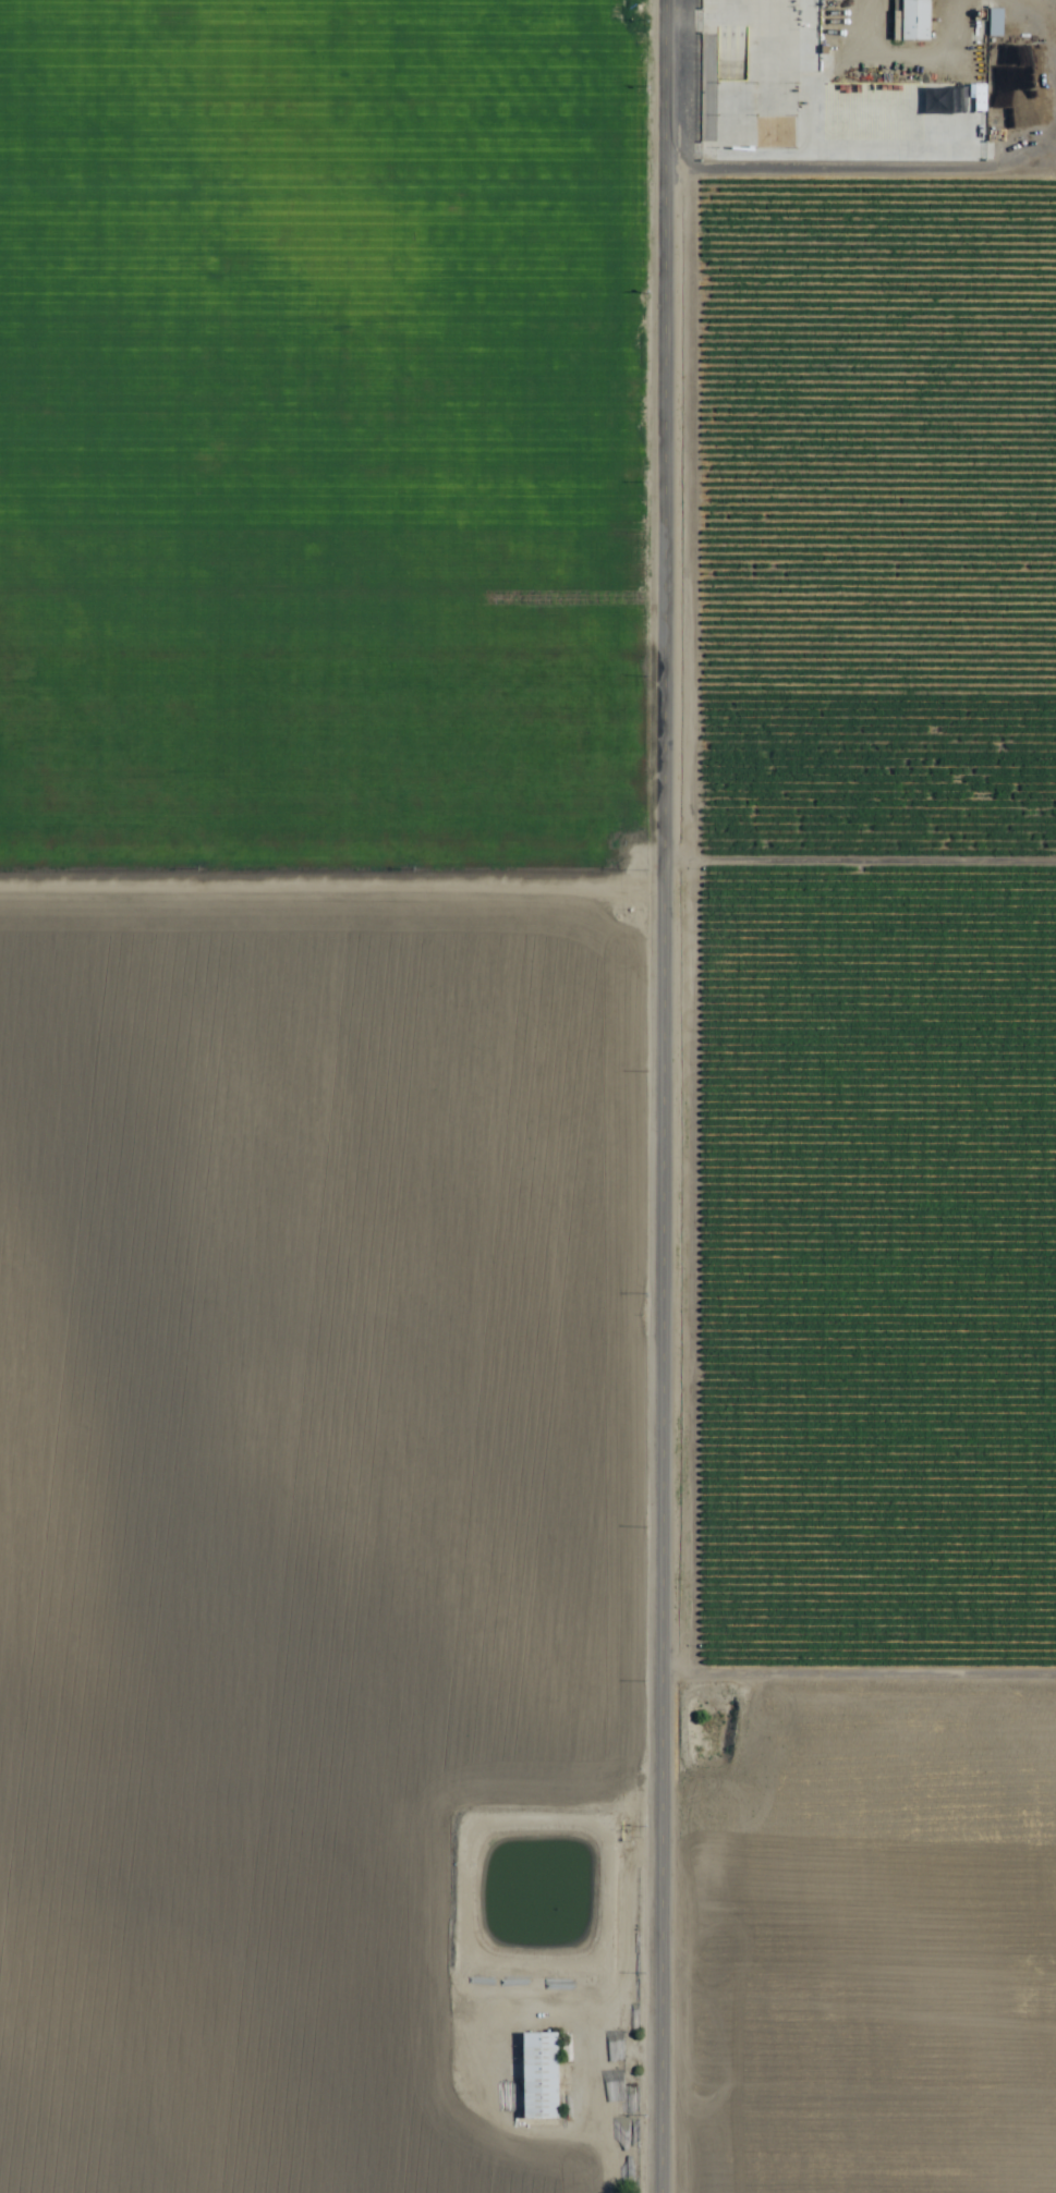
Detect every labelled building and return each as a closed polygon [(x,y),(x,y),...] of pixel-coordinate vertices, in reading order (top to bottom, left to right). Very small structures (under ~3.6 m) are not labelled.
[(901,41),(930,41),(930,0),(901,0),(901,41)] [(521,2120),(557,2120),(557,2032),(521,2032),(521,2120)]
